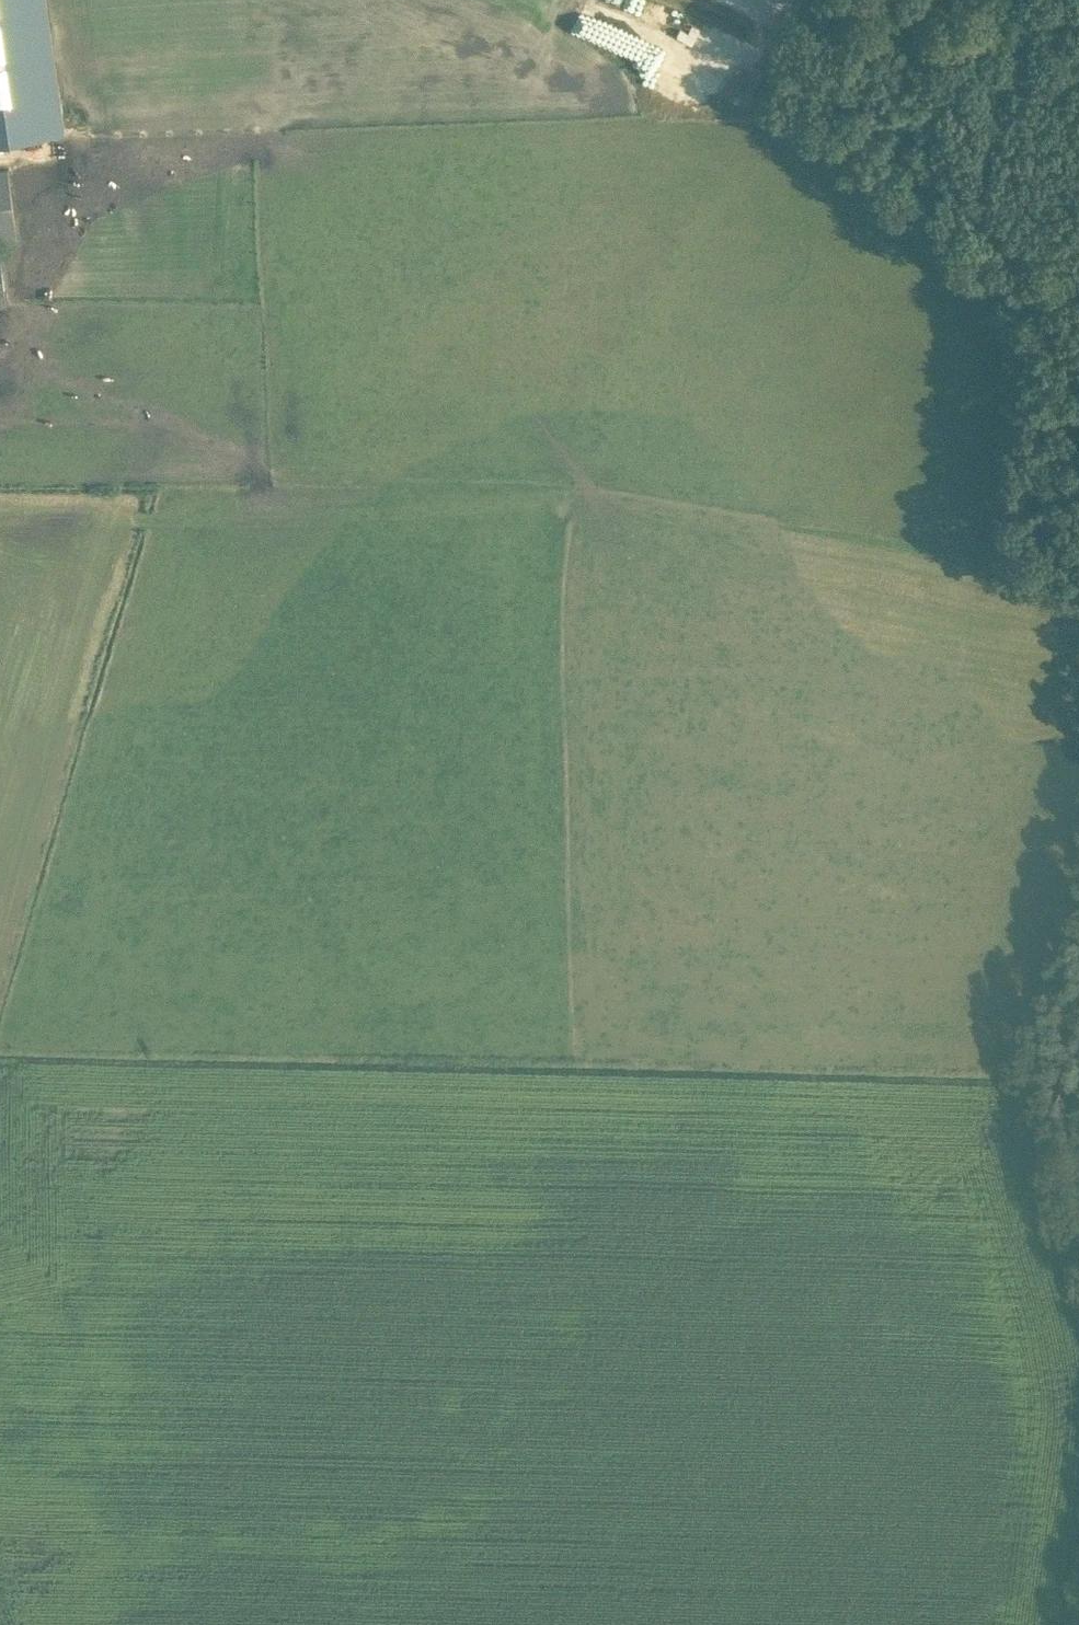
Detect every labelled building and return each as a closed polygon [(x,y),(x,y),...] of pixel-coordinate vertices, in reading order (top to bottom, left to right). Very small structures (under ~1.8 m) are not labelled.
[(65,122),(46,0),(0,0),(0,133),(65,122)] [(579,26),(597,31),(606,1),(600,0),(586,0),(579,26)] [(670,71),(673,61),(648,52),(644,61),(670,71)] [(0,168),(0,239),(18,237),(9,167),(0,168)]
